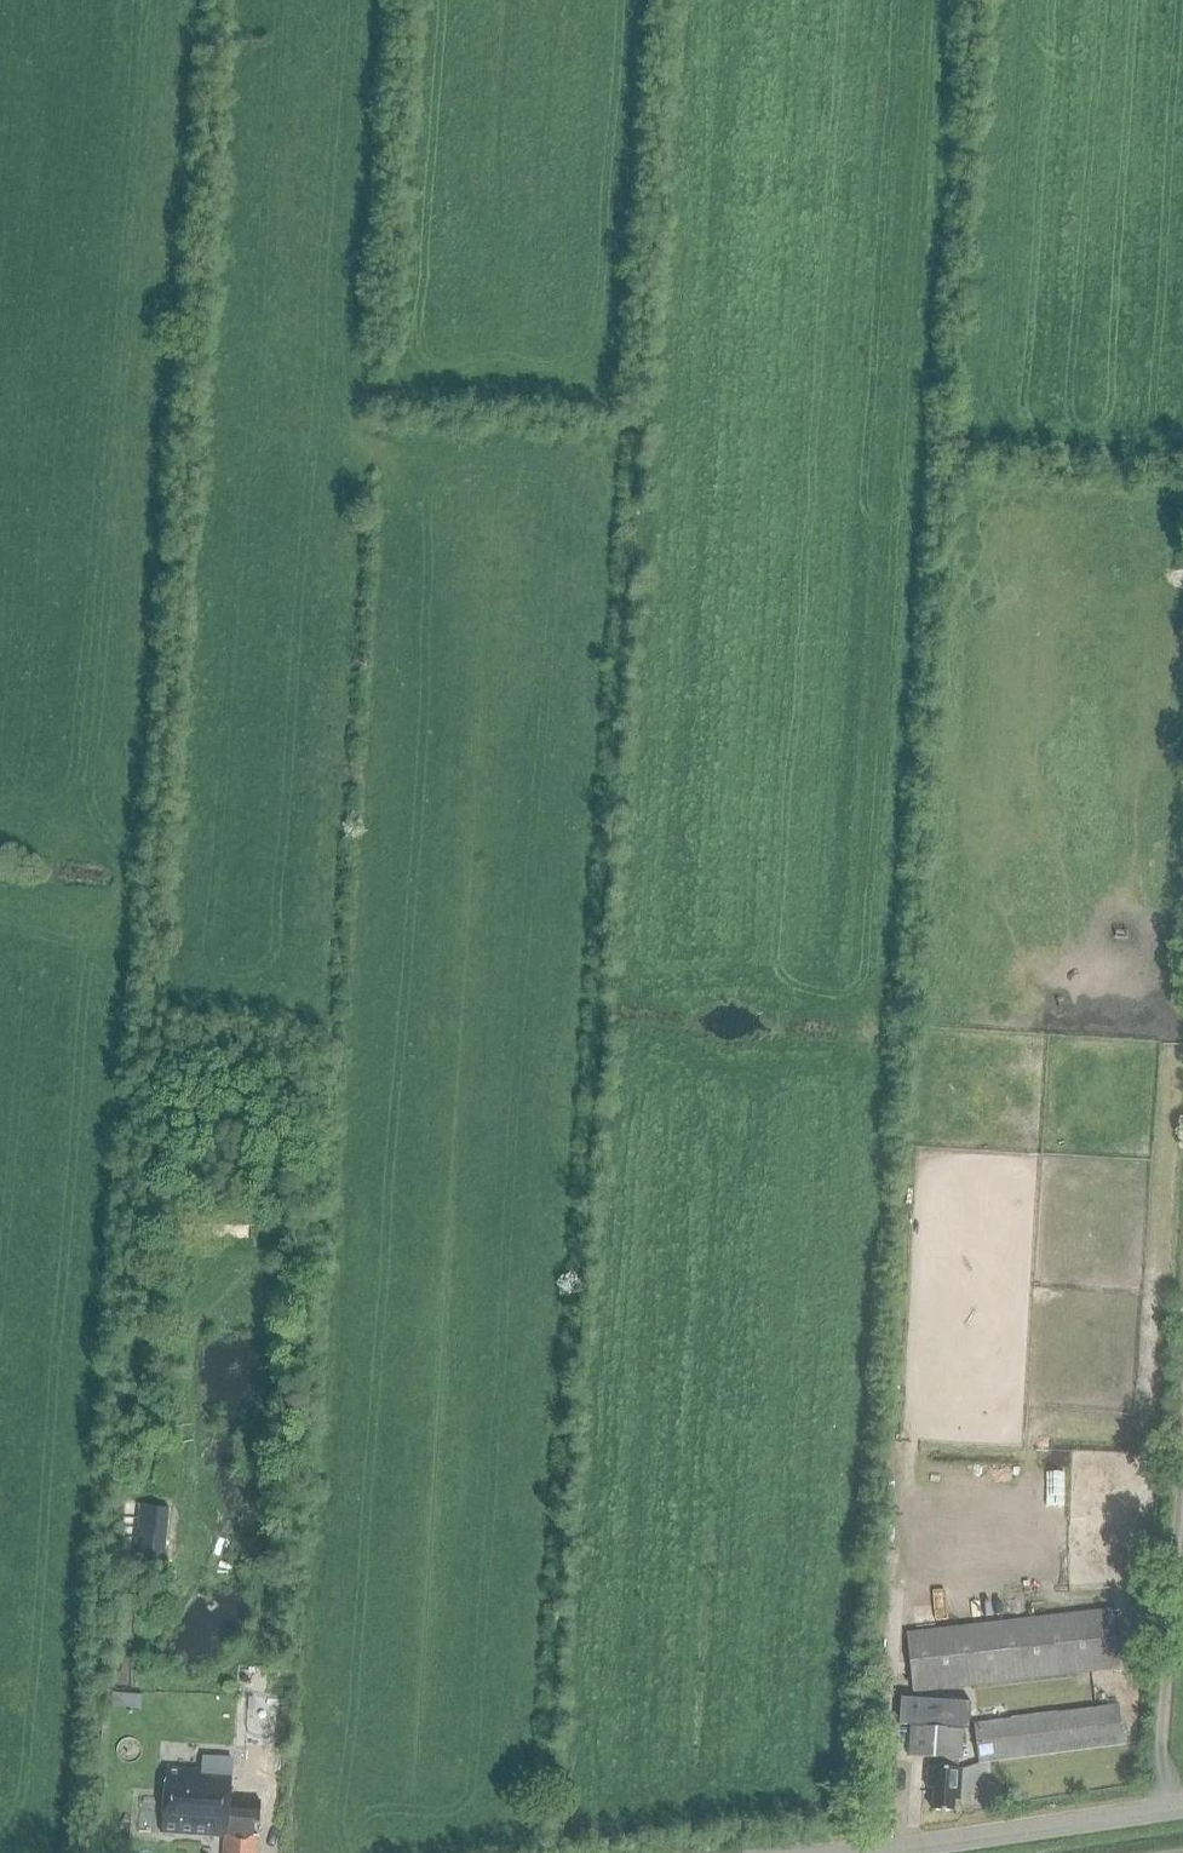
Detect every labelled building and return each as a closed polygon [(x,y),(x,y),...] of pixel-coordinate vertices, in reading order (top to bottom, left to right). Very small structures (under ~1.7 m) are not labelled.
[(162,1572),(169,1509),(140,1506),(134,1568),(162,1572)] [(905,1633),(912,1692),(1119,1667),(1112,1609),(905,1633)] [(910,1725),(962,1728),(968,1729),(970,1702),(900,1698),(898,1725),(910,1725)] [(978,1764),(1124,1745),(1118,1703),(1010,1717),(973,1722),(978,1764)] [(960,1759),(962,1728),(910,1725),(908,1755),(941,1758),(941,1767),(927,1766),(926,1788),(932,1788),(931,1810),(952,1811),(953,1801),(958,1801),(960,1768),(956,1768),(957,1759),(960,1759)] [(259,1800),(229,1798),(231,1772),(165,1768),(160,1832),(223,1836),(222,1852),(256,1852),(257,1836),(252,1835),(252,1822),(258,1822),(259,1800)]
